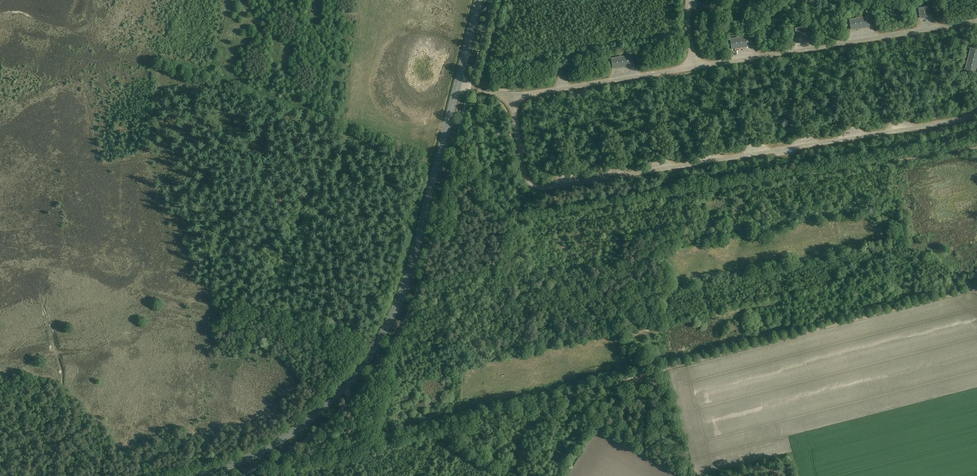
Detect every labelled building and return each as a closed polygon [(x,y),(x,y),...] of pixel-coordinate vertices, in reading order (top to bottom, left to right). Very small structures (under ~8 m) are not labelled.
[(920,19),(931,17),(929,6),(919,8),(920,19)] [(851,30),(872,27),(870,16),(849,20),(851,30)] [(796,39),(807,37),(805,27),(795,28),(796,39)] [(732,50),(753,46),(751,36),(730,39),(732,50)] [(976,67),(976,50),(971,48),(965,69),(976,72),(976,67)] [(613,69),(634,66),(632,55),(611,59),(613,69)] [(637,347),(640,355),(650,352),(649,349),(647,344),(637,347)]
